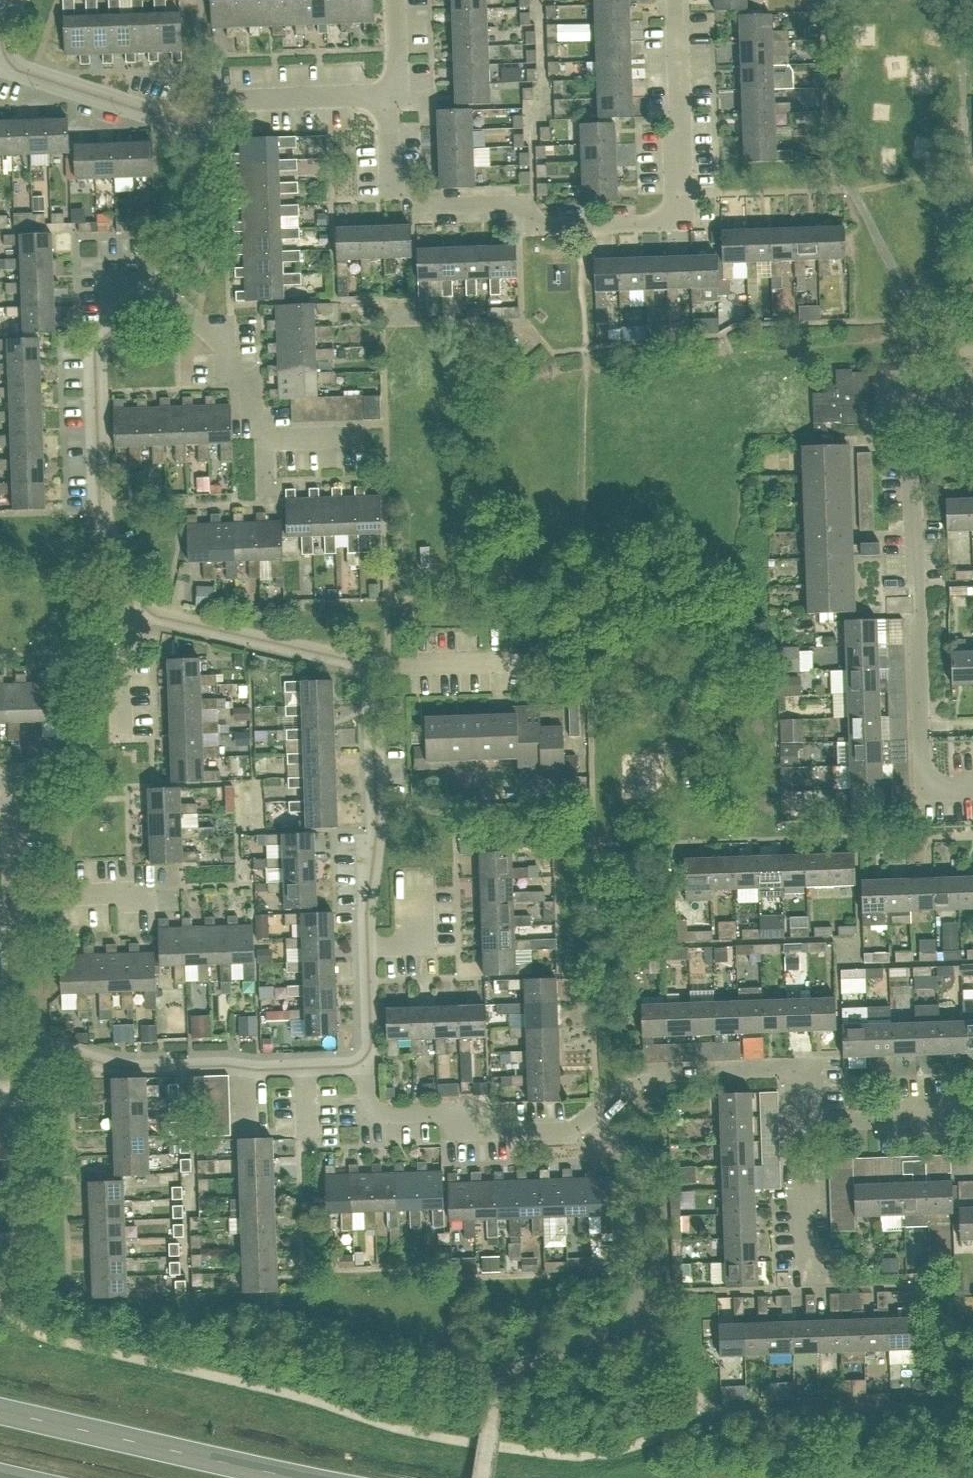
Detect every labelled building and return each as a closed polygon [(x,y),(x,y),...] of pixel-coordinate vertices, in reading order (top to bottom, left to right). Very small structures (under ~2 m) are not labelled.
[(87,17),(75,17),(74,0),(63,0),(64,18),(66,56),(80,55),(81,64),(90,64),(90,55),(88,17),(87,17)] [(110,16),(98,16),(97,0),(86,0),(87,17),(88,17),(90,55),(103,54),(104,63),(113,63),(113,54),(112,54),(111,16),(110,16)] [(133,15),(121,15),(120,0),(109,0),(110,16),(111,16),(112,54),(113,54),(126,54),(126,63),(136,62),(136,53),(135,53),(134,15),(133,15)] [(155,14),(144,15),(143,0),(132,0),(133,15),(134,15),(135,53),(136,53),(149,53),(149,62),(159,61),(158,53),(157,14),(155,14)] [(158,53),(172,52),(173,62),(182,61),(180,13),(166,14),(166,0),(155,0),(155,14),(157,14),(158,53)] [(213,28),(227,28),(227,37),(237,37),(236,27),(235,0),(212,0),(213,28)] [(236,27),(250,27),(250,36),(260,36),(259,27),(258,0),(235,0),(236,27)] [(259,27),(273,26),(273,35),(282,35),(282,26),(281,0),(258,0),(259,27)] [(282,26),(296,25),(296,34),(305,34),(305,25),(304,0),(281,0),(282,26)] [(305,25),(318,25),(319,33),(328,33),(328,24),(327,0),(304,0),(305,25)] [(328,24),(341,24),(341,33),(351,32),(351,23),(350,23),(350,0),(327,0),(328,24)] [(351,23),(365,23),(365,32),(375,32),(373,0),(350,0),(350,23),(351,23)] [(487,9),(486,0),(452,0),(452,10),(487,9)] [(715,11),(747,10),(763,10),(763,0),(714,0),(715,11)] [(595,24),(630,22),(629,4),(594,5),(595,24)] [(547,19),(556,19),(556,7),(546,7),(547,19)] [(453,29),(487,28),(487,9),(452,10),(453,29)] [(521,27),(531,26),(530,14),(521,14),(521,27)] [(772,41),(772,42),(788,41),(788,31),(772,31),(771,15),(739,17),(740,42),(772,41)] [(596,43),(630,41),(630,22),(595,24),(596,43)] [(547,38),(557,38),(557,26),(547,26),(547,38)] [(454,48),(488,46),(487,28),(453,29),(454,48)] [(526,45),(536,44),(536,32),(526,33),(526,45)] [(596,61),(631,60),(630,41),(596,43),(596,61)] [(741,66),(773,65),(773,66),(789,65),(789,55),(773,55),(772,42),(772,41),(740,42),(741,66)] [(548,57),(558,57),(557,44),(547,45),(548,57)] [(454,66),(489,65),(488,46),(454,48),(454,66)] [(527,64),(536,64),(537,64),(537,51),(527,51),(527,64)] [(597,80),(632,79),(631,60),(596,61),(597,80)] [(549,76),(554,76),(558,75),(558,63),(548,64),(549,76)] [(455,85),(489,84),(489,65),(454,66),(455,85)] [(773,79),(773,66),(773,65),(741,66),(742,90),(774,89),(790,89),(790,79),(773,79)] [(528,83),(533,83),(538,82),(537,70),(527,70),(528,83)] [(822,88),(821,73),(811,74),(811,88),(822,88)] [(598,99),(632,98),(632,79),(597,80),(598,99)] [(554,94),(564,94),(564,82),(554,82),(554,94)] [(489,84),(455,85),(456,105),(490,104),(489,84)] [(524,101),(533,101),(533,89),(524,89),(524,101)] [(743,114),(775,113),(775,114),(791,113),(790,103),(774,104),(774,89),(742,90),(743,114)] [(632,98),(598,99),(599,119),(633,118),(632,98)] [(555,113),(565,113),(565,101),(555,101),(555,113)] [(438,132),(473,131),(472,111),(437,112),(438,132)] [(775,128),(775,114),(775,113),(743,114),(744,138),(775,137),(776,138),(792,137),(791,127),(775,128)] [(514,129),(524,129),(524,116),(514,116),(514,129)] [(31,155),(49,155),(48,120),(30,121),(31,155)] [(48,120),(49,155),(69,154),(68,120),(48,120)] [(12,156),(11,121),(0,122),(0,156),(12,156)] [(12,156),(31,155),(30,121),(11,121),(12,156)] [(581,145),(616,144),(615,124),(580,126),(581,145)] [(541,140),(550,140),(550,128),(540,128),(541,140)] [(438,150),(473,149),(473,131),(438,132),(438,150)] [(515,148),(525,147),(524,135),(514,135),(515,148)] [(232,164),(241,163),(279,162),(279,160),(279,148),(297,148),(296,137),(277,138),(240,140),(241,154),(232,154),(232,164)] [(776,151),(776,138),(775,137),(744,138),(744,163),(792,161),(792,151),(776,151)] [(115,179),(134,178),(132,143),(114,144),(115,179)] [(132,143),(134,178),(153,177),(152,143),(132,143)] [(96,179),(115,179),(114,144),(95,145),(96,179)] [(581,164),(616,163),(616,144),(581,145),(581,164)] [(76,180),(96,179),(95,145),(75,145),(76,180)] [(546,147),(541,147),(536,147),(537,159),(546,159),(546,147)] [(439,169),(474,168),(473,149),(438,150),(439,169)] [(520,166),(530,166),(530,153),(520,153),(520,166)] [(280,185),(280,183),(280,171),(298,170),(297,159),(279,160),(279,162),(241,163),(242,177),(232,177),(233,186),(242,186),(280,185)] [(582,183),(617,182),(616,163),(581,164),(582,183)] [(537,178),(547,178),(546,165),(537,166),(537,178)] [(474,168),(439,169),(440,189),(474,188),(474,168)] [(521,185),(530,185),(530,172),(521,172),(521,185)] [(281,208),(281,206),(281,194),(299,193),(298,182),(280,183),(280,185),(242,186),(243,200),(233,200),(234,209),(243,209),(281,208)] [(617,182),(582,183),(583,202),(583,203),(618,201),(617,182)] [(538,197),(547,196),(547,184),(537,184),(538,197)] [(282,230),(282,229),(281,217),(299,216),(299,205),(281,206),(281,208),(243,209),(244,223),(234,223),(234,232),(244,232),(282,230)] [(52,225),(71,224),(71,214),(51,215),(52,225)] [(14,226),(27,225),(26,215),(14,216),(14,226)] [(33,215),(33,216),(33,225),(45,225),(45,215),(33,215)] [(117,233),(129,232),(129,222),(116,223),(117,233)] [(135,232),(148,232),(148,222),(135,222),(135,232)] [(79,234),(91,233),(91,223),(79,224),(79,234)] [(98,233),(110,233),(110,223),(98,223),(98,233)] [(387,259),(385,260),(386,275),(396,275),(396,259),(412,258),(411,226),(386,227),(387,259)] [(372,260),(385,260),(387,259),(386,227),(362,228),(363,260),(362,260),(363,276),(373,276),(372,260)] [(283,253),(283,252),(282,240),(300,239),(300,228),(282,229),(282,230),(244,232),(245,245),(235,246),(235,255),(245,255),(283,253)] [(348,261),(362,260),(363,260),(362,228),(337,229),(338,261),(338,277),(348,277),(348,261)] [(797,261),(796,261),(796,277),(797,277),(805,277),(807,277),(806,261),(820,260),(821,260),(820,228),(796,229),(797,261)] [(821,260),(820,260),(820,277),(831,276),(830,260),(846,260),(845,228),(820,228),(821,260)] [(782,262),(796,261),(797,261),(796,229),(772,230),(773,262),(772,262),(772,278),(783,278),(782,262)] [(758,263),(772,262),(773,262),(772,230),(748,231),(749,263),(748,263),(748,279),(758,278),(758,263)] [(734,264),(748,263),(749,263),(748,231),(723,232),(724,279),(735,279),(734,264)] [(22,260),(54,259),(53,234),(21,235),(4,236),(4,246),(21,245),(22,259),(22,260)] [(492,280),(491,280),(491,296),(502,296),(501,279),(517,279),(516,247),(491,248),(492,280)] [(443,249),(444,281),(443,281),(443,298),(454,297),(453,281),(467,280),(468,280),(467,248),(443,249)] [(477,280),(491,280),(492,280),(491,248),(467,248),(468,280),(467,280),(468,297),(478,297),(477,280)] [(430,315),(429,282),(443,281),(444,281),(443,249),(418,250),(419,280),(420,315),(430,315)] [(284,276),(284,275),(283,263),(301,262),(301,252),(283,252),(283,253),(245,255),(245,268),(236,269),(236,278),(246,278),(246,277),(284,276)] [(693,289),(692,289),(693,305),(703,305),(703,289),(718,288),(717,256),(692,257),(693,289)] [(668,290),(669,306),(679,306),(678,290),(692,289),(693,289),(692,257),(668,258),(669,290),(668,290)] [(655,291),(668,290),(669,290),(668,258),(644,259),(645,291),(644,291),(645,307),(655,307),(655,291)] [(22,284),(22,285),(55,284),(54,259),(22,260),(22,259),(5,260),(5,270),(22,269),(22,284)] [(606,292),(621,292),(620,259),(595,260),(597,309),(607,308),(606,292)] [(630,292),(644,291),(645,291),(644,259),(620,259),(621,292),(621,308),(631,307),(630,292)] [(246,277),(246,278),(246,292),(236,293),(237,302),(284,300),(284,286),(302,285),(301,274),(284,275),(284,276),(246,277)] [(806,292),(805,277),(797,277),(798,292),(806,292)] [(783,278),(772,278),(773,290),(783,289),(783,278)] [(23,309),(55,308),(55,284),(22,285),(22,284),(6,284),(6,294),(23,294),(23,308),(23,309)] [(316,329),(316,327),(315,316),(332,315),(332,304),(313,304),(313,305),(277,306),(277,321),(269,322),(269,330),(278,330),(316,329)] [(679,322),(679,306),(669,306),(669,323),(679,322)] [(56,333),(55,308),(23,309),(23,308),(6,308),(7,318),(24,317),(24,334),(56,333)] [(712,320),(694,320),(695,334),(713,334),(712,320)] [(316,351),(316,350),(316,338),(333,338),(333,327),(316,327),(316,329),(278,330),(278,344),(270,344),(270,353),(279,353),(316,351)] [(645,327),(622,328),(622,342),(646,341),(645,327)] [(41,364),(41,339),(0,340),(0,351),(9,350),(9,364),(9,365),(41,364)] [(317,374),(317,373),(317,361),(334,360),(334,349),(316,350),(316,351),(279,353),(279,366),(271,367),(271,376),(280,375),(280,376),(317,374)] [(41,364),(9,365),(9,364),(0,364),(0,375),(9,374),(10,388),(10,389),(42,388),(41,364)] [(316,398),(318,398),(318,384),(335,383),(335,375),(335,372),(317,373),(317,374),(280,376),(280,390),(271,390),(272,400),(292,399),(304,398),(316,398)] [(852,374),(852,372),(837,372),(837,394),(813,395),(814,424),(843,423),(843,426),(858,426),(857,403),(860,403),(869,403),(868,373),(852,374)] [(43,412),(42,388),(10,389),(10,388),(0,389),(0,399),(10,398),(11,412),(11,413),(43,412)] [(209,444),(210,444),(222,444),(222,461),(233,461),(233,441),(232,441),(231,405),(216,406),(216,396),(207,397),(207,406),(209,444)] [(353,421),(365,420),(365,396),(352,397),(353,421)] [(365,396),(365,420),(382,420),(381,396),(365,396)] [(207,406),(193,407),(193,397),(184,397),(184,407),(185,407),(186,445),(187,445),(198,445),(199,462),(210,461),(210,444),(209,444),(207,406)] [(329,422),(341,421),(340,397),(328,398),(329,422)] [(341,421),(353,421),(352,397),(340,397),(341,421)] [(185,407),(184,407),(171,407),(170,398),(161,398),(161,408),(162,408),(163,446),(164,446),(176,445),(176,462),(187,462),(187,445),(186,445),(185,407)] [(293,423),(305,423),(304,398),(292,399),(293,423)] [(305,423),(317,422),(316,398),(304,398),(305,423)] [(329,422),(328,398),(318,398),(316,398),(317,422),(329,422)] [(162,408),(161,408),(148,408),(147,399),(138,399),(138,409),(139,409),(140,447),(141,446),(153,446),(154,463),(164,463),(164,446),(163,446),(162,408)] [(139,409),(138,409),(124,409),(124,400),(115,400),(116,447),(130,447),(131,464),(142,464),(141,446),(140,447),(139,409)] [(261,405),(261,414),(282,414),(282,405),(261,405)] [(44,436),(43,412),(11,413),(11,412),(0,412),(0,422),(11,422),(12,436),(12,437),(44,436)] [(814,430),(814,438),(827,438),(827,430),(814,430)] [(45,460),(44,436),(12,437),(12,436),(0,436),(0,447),(12,446),(13,460),(13,461),(45,460)] [(844,446),(828,447),(801,448),(807,615),(850,613),(844,446)] [(45,484),(45,460),(13,461),(13,460),(0,460),(0,470),(13,470),(13,484),(14,485),(45,484)] [(13,484),(0,485),(0,495),(14,494),(15,510),(46,509),(45,484),(14,485),(13,484)] [(358,535),(359,535),(371,535),(372,552),(382,552),(382,534),(381,534),(380,496),(365,497),(365,487),(355,487),(355,497),(356,497),(358,535)] [(356,497),(355,497),(343,498),(342,488),(333,488),(333,498),(334,498),(335,536),(337,536),(348,536),(349,553),(360,553),(359,535),(358,535),(356,497)] [(312,537),(311,499),(310,499),(296,499),(296,489),(287,490),(288,538),(303,538),(303,555),(314,555),(314,537),(312,537)] [(334,498),(333,498),(320,498),(320,489),(310,489),(310,499),(311,499),(312,537),(314,537),(325,537),(326,554),(337,554),(337,536),(335,536),(334,498)] [(947,533),(971,532),(970,499),(945,500),(947,533)] [(282,548),(282,538),(281,522),(267,522),(267,512),(258,513),(258,523),(259,560),(261,561),(272,560),(273,578),(284,578),(284,560),(283,560),(282,548)] [(258,523),(244,523),(244,513),(235,513),(235,524),(236,561),(238,562),(250,561),(251,579),(261,579),(261,561),(259,560),(258,523)] [(235,524),(221,524),(221,514),(212,514),(212,524),(214,562),(215,562),(227,562),(228,580),(239,579),(238,562),(236,561),(235,524)] [(212,524),(198,525),(197,515),(188,515),(188,525),(181,525),(182,537),(189,537),(190,563),(204,563),(204,580),(215,580),(215,562),(214,562),(212,524)] [(861,557),(880,556),(879,544),(861,545),(861,557)] [(972,580),(972,572),(955,573),(955,581),(972,580)] [(200,587),(200,607),(215,608),(216,588),(200,587)] [(948,602),(967,601),(966,592),(948,592),(948,602)] [(877,620),(844,621),(845,646),(878,645),(878,646),(904,645),(904,635),(878,636),(877,620)] [(879,669),(878,646),(878,645),(845,646),(846,670),(879,669)] [(799,648),(784,648),(777,648),(777,672),(799,671),(799,648)] [(972,685),(972,652),(951,653),(952,686),(972,685)] [(202,685),(202,686),(218,685),(217,675),(201,676),(201,660),(168,661),(169,686),(202,685)] [(887,669),(905,668),(904,660),(886,660),(887,669)] [(879,669),(846,670),(847,694),(880,693),(906,692),(905,683),(880,684),(879,669)] [(41,721),(42,721),(54,721),(54,739),(65,738),(63,682),(49,683),(49,673),(39,673),(40,683),(41,721)] [(17,684),(4,684),(3,674),(0,675),(0,723),(9,722),(9,740),(20,740),(20,722),(18,722),(17,684)] [(41,721),(40,683),(27,684),(26,674),(16,674),(17,684),(18,722),(20,722),(31,722),(32,739),(43,739),(42,721),(41,721)] [(777,679),(777,701),(792,701),(792,679),(777,679)] [(302,707),(334,706),(334,681),(301,683),(301,682),(285,683),(286,693),(302,692),(302,706),(302,707)] [(202,686),(202,685),(169,686),(170,710),(202,709),(218,709),(218,699),(202,700),(202,686)] [(581,737),(579,687),(577,687),(577,688),(569,688),(570,738),(581,737)] [(881,717),(880,693),(847,694),(848,718),(881,717)] [(335,730),(334,706),(302,707),(302,706),(286,707),(287,717),(303,716),(303,730),(303,731),(335,730)] [(541,729),(540,717),(563,716),(563,706),(505,708),(505,716),(425,718),(426,748),(414,749),(415,770),(451,769),(451,761),(518,759),(518,780),(577,778),(576,757),(564,758),(563,728),(541,729)] [(888,717),(906,716),(906,707),(888,708),(888,717)] [(203,724),(202,709),(170,710),(171,734),(203,733),(203,734),(219,733),(219,723),(203,724)] [(849,742),(882,741),(881,717),(848,718),(849,742)] [(336,754),(335,730),(303,731),(303,730),(287,731),(288,741),(304,740),(304,754),(304,755),(336,754)] [(889,741),(907,740),(907,731),(889,732),(889,741)] [(204,748),(203,734),(203,733),(171,734),(172,758),(204,757),(204,758),(220,757),(220,747),(204,748)] [(890,765),(908,764),(908,755),(907,740),(889,741),(882,741),(849,742),(850,766),(883,765),(890,765)] [(305,779),(337,778),(336,754),(304,755),(304,754),(288,755),(289,765),(304,765),(305,778),(305,779)] [(205,772),(204,758),(204,757),(172,758),(173,783),(204,782),(221,781),(221,771),(205,772)] [(851,790),(884,789),(883,765),(850,766),(851,790)] [(338,802),(337,778),(305,779),(305,778),(289,779),(289,789),(305,788),(306,803),(338,802)] [(891,789),(909,788),(909,779),(890,780),(891,789)] [(234,787),(225,787),(226,813),(234,813),(234,787)] [(182,813),(182,814),(198,814),(197,804),(182,805),(181,788),(149,790),(150,815),(182,813)] [(884,789),(851,790),(852,815),(885,814),(885,813),(884,789)] [(306,803),(290,803),(290,813),(306,812),(307,828),(339,827),(338,802),(306,803)] [(892,813),(896,813),(910,813),(909,803),(891,803),(892,812),(892,813)] [(182,813),(150,815),(151,839),(183,838),(214,837),(214,828),(182,829),(182,814),(182,813)] [(284,859),(283,860),(316,859),(315,834),(283,835),(267,835),(267,845),(283,844),(284,859)] [(183,852),(183,838),(151,839),(151,863),(183,862),(199,862),(199,852),(183,852)] [(513,877),(513,879),(529,878),(528,868),(513,869),(512,852),(480,854),(481,878),(513,877)] [(829,854),(830,887),(855,886),(854,853),(829,854)] [(806,888),(830,887),(829,854),(805,855),(806,888)] [(782,889),(806,888),(805,855),(781,856),(782,889)] [(783,898),(782,889),(781,856),(757,857),(758,890),(759,898),(783,898)] [(734,891),(758,890),(757,857),(733,858),(734,891)] [(710,892),(734,891),(733,858),(709,859),(710,892)] [(285,883),(284,884),(316,883),(316,859),(283,860),(284,859),(257,859),(258,869),(284,868),(285,883)] [(711,901),(710,892),(709,859),(684,860),(685,892),(686,892),(686,901),(711,901)] [(513,879),(513,877),(481,878),(482,902),(514,901),(514,903),(530,902),(545,902),(545,892),(513,893),(513,879)] [(935,911),(959,910),(958,877),(934,878),(935,911)] [(959,910),(972,909),(972,877),(958,877),(959,910)] [(911,912),(935,911),(934,878),(910,879),(911,912)] [(910,879),(886,880),(887,913),(911,912),(910,879)] [(863,926),(887,926),(887,913),(886,880),(861,881),(863,926)] [(316,883),(284,884),(285,883),(269,883),(269,893),(285,893),(285,909),(317,908),(316,883)] [(482,926),(515,925),(515,927),(531,927),(530,916),(514,917),(514,903),(514,901),(482,902),(482,926)] [(545,902),(545,921),(556,921),(555,902),(545,902)] [(303,939),(335,938),(334,914),(303,915),(303,914),(286,915),(286,925),(302,924),(303,938),(303,939)] [(231,963),(232,963),(244,963),(245,982),(256,981),(255,962),(253,925),(239,925),(239,916),(229,916),(229,926),(230,926),(231,963)] [(269,916),(257,916),(257,928),(269,927),(269,916)] [(207,926),(206,926),(193,927),(193,917),(183,918),(183,927),(184,927),(185,965),(186,965),(199,965),(199,983),(210,983),(210,964),(208,964),(207,926)] [(230,926),(229,926),(216,926),(216,917),(206,917),(206,926),(207,926),(208,964),(210,964),(221,964),(222,982),(233,982),(232,963),(231,963),(230,926)] [(184,927),(183,927),(170,928),(169,918),(160,918),(160,920),(160,933),(161,966),(176,965),(176,984),(187,983),(186,965),(185,965),(184,927)] [(515,941),(515,927),(515,925),(482,926),(483,951),(515,950),(515,951),(531,950),(531,940),(515,941)] [(839,936),(856,936),(856,926),(838,927),(839,936)] [(815,937),(832,937),(832,927),(814,928),(815,937)] [(791,938),(808,938),(808,928),(790,929),(791,938)] [(767,939),(785,938),(784,929),(766,930),(767,939)] [(743,940),(761,939),(760,930),(742,931),(743,940)] [(719,941),(737,940),(736,931),(718,932),(719,941)] [(695,942),(713,941),(712,932),(694,932),(695,942)] [(304,963),(336,962),(335,938),(303,939),(303,938),(287,939),(287,949),(303,948),(304,962),(304,963)] [(543,940),(531,940),(532,950),(544,950),(543,940)] [(132,991),(133,992),(144,991),(145,1009),(156,1008),(156,991),(156,989),(154,952),(140,953),(140,943),(130,944),(130,953),(132,991)] [(808,953),(826,953),(826,943),(808,944),(808,953)] [(130,953),(117,953),(117,944),(107,944),(107,954),(108,954),(109,992),(111,992),(122,992),(123,1009),(133,1009),(133,992),(132,991),(130,953)] [(784,954),(802,953),(802,944),(784,945),(784,954)] [(86,993),(85,954),(71,955),(70,945),(61,946),(62,993),(77,993),(77,1011),(88,1011),(88,993),(86,993)] [(108,954),(107,954),(95,954),(94,945),(84,945),(85,954),(86,993),(88,993),(100,992),(100,1010),(111,1010),(111,992),(109,992),(108,954)] [(760,955),(778,954),(778,945),(760,945),(760,955)] [(736,956),(754,955),(754,946),(736,946),(736,956)] [(516,964),(515,951),(515,950),(483,951),(484,976),(515,975),(532,974),(532,964),(516,964)] [(943,961),(961,960),(961,951),(943,952),(943,961)] [(919,962),(937,961),(937,952),(919,952),(919,962)] [(872,963),(889,963),(889,953),(871,954),(872,963)] [(896,963),(913,962),(913,953),(895,953),(896,963)] [(336,986),(336,962),(304,963),(304,962),(288,963),(288,973),(304,972),(305,986),(305,987),(336,986)] [(937,976),(955,976),(955,966),(937,967),(937,976)] [(972,975),(972,966),(961,966),(961,976),(972,975)] [(913,977),(931,977),(931,967),(913,968),(913,977)] [(889,978),(907,978),(907,968),(889,969),(889,978)] [(865,970),(865,979),(883,978),(883,969),(865,970)] [(859,970),(841,971),(841,980),(859,979),(859,970)] [(525,1003),(525,1005),(557,1004),(557,979),(525,980),(508,980),(508,990),(525,990),(525,1003)] [(955,982),(956,998),(972,998),(972,981),(955,982)] [(306,1011),(337,1010),(336,986),(305,987),(305,986),(289,987),(289,997),(305,996),(305,1011),(306,1011)] [(810,999),(811,1031),(837,1031),(835,998),(810,999)] [(787,1032),(811,1031),(810,999),(786,1000),(787,1032)] [(738,1001),(740,1034),(763,1033),(762,1000),(738,1001)] [(763,1033),(787,1032),(786,1000),(762,1000),(763,1033)] [(963,1021),(964,1054),(972,1054),(972,1005),(972,1000),(962,1000),(963,1021)] [(716,1035),(740,1034),(738,1001),(714,1002),(716,1035)] [(692,1036),(716,1035),(714,1002),(690,1003),(692,1036)] [(526,1014),(526,1027),(526,1029),(558,1028),(557,1004),(525,1005),(525,1003),(497,1004),(497,1015),(526,1014)] [(668,1037),(692,1036),(690,1003),(666,1004),(668,1037)] [(653,1037),(668,1037),(666,1004),(642,1005),(643,1038),(644,1063),(653,1063),(653,1046),(653,1037)] [(486,1037),(485,1005),(460,1006),(461,1038),(459,1038),(460,1054),(470,1054),(469,1038),(486,1037)] [(940,1055),(939,1022),(939,1005),(914,1006),(915,1023),(916,1056),(940,1055)] [(459,1038),(461,1038),(460,1006),(436,1007),(437,1039),(436,1039),(437,1055),(447,1054),(446,1039),(459,1038)] [(412,1040),(413,1040),(412,1007),(387,1008),(389,1057),(399,1057),(398,1040),(412,1040)] [(422,1039),(436,1039),(437,1039),(436,1007),(412,1007),(413,1040),(412,1040),(413,1056),(423,1055),(422,1039)] [(867,1011),(867,1025),(869,1058),(893,1057),(891,1024),(890,1007),(867,1008),(867,1011)] [(203,1031),(204,1008),(185,1008),(185,1031),(203,1031)] [(305,1011),(290,1011),(290,1021),(306,1021),(306,1036),(338,1035),(337,1010),(306,1011),(305,1011)] [(270,1012),(270,1021),(290,1021),(290,1011),(270,1012)] [(843,1057),(843,1059),(869,1058),(867,1025),(867,1011),(842,1012),(843,1057)] [(940,1055),(964,1054),(963,1021),(939,1022),(940,1055)] [(893,1057),(916,1056),(915,1023),(891,1024),(893,1057)] [(114,1026),(115,1044),(135,1043),(134,1025),(114,1026)] [(559,1052),(558,1028),(526,1029),(526,1027),(510,1028),(510,1038),(526,1038),(527,1052),(527,1053),(559,1052)] [(692,1062),(701,1061),(701,1043),(691,1044),(692,1062)] [(668,1062),(677,1062),(677,1044),(667,1044),(668,1062)] [(528,1076),(528,1077),(560,1076),(559,1052),(527,1053),(527,1052),(511,1052),(511,1062),(527,1062),(528,1076)] [(189,1077),(190,1100),(206,1100),(206,1089),(205,1076),(189,1077)] [(206,1089),(230,1088),(229,1076),(205,1076),(206,1089)] [(560,1076),(528,1077),(528,1076),(512,1076),(512,1086),(528,1086),(528,1102),(561,1101),(560,1076)] [(113,1099),(147,1098),(147,1078),(112,1079),(113,1099)] [(169,1097),(179,1097),(179,1084),(169,1085),(169,1097)] [(458,1084),(448,1085),(449,1096),(459,1096),(458,1084)] [(206,1100),(230,1100),(230,1088),(206,1089),(206,1100)] [(720,1119),(753,1118),(752,1093),(719,1094),(720,1119)] [(113,1118),(148,1117),(147,1098),(113,1099),(113,1118)] [(206,1112),(230,1111),(230,1100),(206,1100),(206,1112)] [(170,1116),(180,1116),(179,1103),(170,1103),(170,1116)] [(761,1118),(779,1117),(779,1108),(761,1109),(761,1118)] [(207,1124),(231,1123),(230,1111),(206,1112),(207,1124)] [(114,1137),(149,1136),(148,1117),(113,1118),(114,1137)] [(721,1143),(754,1142),(753,1118),(720,1119),(721,1143)] [(3,1160),(3,1178),(14,1178),(13,1160),(12,1122),(0,1122),(0,1160),(3,1160)] [(171,1135),(180,1134),(180,1122),(170,1122),(171,1135)] [(231,1123),(207,1124),(207,1136),(231,1136),(231,1123)] [(762,1142),(780,1141),(780,1132),(762,1133),(762,1142)] [(115,1156),(149,1155),(149,1136),(114,1137),(115,1156)] [(240,1159),(274,1158),(273,1138),(239,1139),(240,1159)] [(181,1153),(191,1153),(190,1141),(180,1141),(181,1153)] [(199,1153),(209,1153),(208,1141),(199,1141),(199,1153)] [(721,1167),(755,1166),(754,1142),(721,1143),(721,1167)] [(149,1155),(115,1156),(115,1176),(150,1174),(149,1155)] [(941,1173),(942,1173),(951,1173),(950,1155),(941,1155),(941,1173)] [(763,1166),(781,1165),(781,1156),(763,1157),(763,1166)] [(926,1182),(927,1182),(926,1156),(917,1156),(917,1171),(913,1176),(912,1176),(912,1182),(902,1183),(904,1216),(905,1216),(905,1227),(928,1226),(928,1215),(928,1214),(926,1182)] [(869,1176),(879,1175),(878,1157),(869,1158),(869,1176)] [(893,1175),(903,1175),(902,1157),(893,1157),(893,1175)] [(240,1178),(275,1177),(274,1158),(240,1159),(240,1178)] [(829,1171),(853,1171),(853,1158),(828,1159),(829,1171)] [(182,1172),(191,1172),(191,1159),(181,1160),(182,1172)] [(199,1172),(209,1172),(209,1159),(199,1160),(199,1172)] [(420,1210),(422,1210),(433,1209),(434,1228),(444,1227),(442,1171),(428,1172),(427,1162),(417,1162),(418,1172),(419,1172),(420,1210)] [(419,1172),(418,1172),(405,1172),(405,1163),(395,1163),(395,1173),(396,1173),(397,1211),(399,1211),(410,1210),(411,1228),(422,1228),(422,1210),(420,1210),(419,1172)] [(373,1173),(360,1174),(359,1164),(350,1165),(350,1174),(352,1212),(353,1212),(365,1212),(366,1230),(377,1229),(376,1211),(374,1211),(373,1173)] [(396,1173),(395,1173),(382,1173),(382,1164),(372,1164),(373,1173),(374,1211),(376,1211),(388,1211),(388,1229),(399,1229),(399,1211),(397,1211),(396,1173)] [(352,1212),(350,1174),(336,1175),(336,1165),(326,1165),(328,1213),(342,1213),(342,1231),(354,1230),(353,1212),(352,1212)] [(722,1191),(755,1190),(755,1166),(721,1167),(722,1191)] [(588,1216),(589,1216),(601,1215),(601,1233),(613,1233),(612,1215),(611,1215),(610,1177),(595,1178),(595,1168),(585,1169),(585,1178),(587,1178),(588,1216)] [(587,1178),(585,1178),(572,1178),(572,1169),(562,1170),(563,1179),(564,1179),(565,1217),(566,1217),(578,1216),(579,1234),(590,1234),(589,1216),(588,1216),(587,1178)] [(564,1179),(563,1179),(549,1179),(549,1170),(539,1171),(540,1180),(541,1179),(542,1218),(543,1218),(544,1235),(544,1247),(566,1247),(566,1234),(566,1217),(565,1217),(564,1179)] [(541,1179),(540,1180),(526,1180),(526,1171),(517,1171),(517,1180),(518,1180),(519,1218),(520,1218),(532,1218),(533,1236),(544,1235),(543,1218),(542,1218),(541,1179)] [(829,1183),(853,1182),(853,1171),(829,1171),(829,1183)] [(518,1180),(517,1180),(504,1181),(504,1172),(494,1172),(494,1181),(496,1181),(497,1219),(498,1219),(509,1219),(510,1237),(521,1236),(520,1218),(519,1218),(518,1180)] [(474,1220),(473,1182),(471,1182),(457,1183),(457,1173),(449,1174),(450,1221),(464,1220),(464,1238),(475,1238),(475,1220),(474,1220)] [(496,1181),(494,1181),(481,1182),(481,1173),(471,1173),(471,1182),(473,1182),(474,1220),(475,1220),(487,1220),(487,1237),(498,1237),(498,1219),(497,1219),(496,1181)] [(241,1197),(275,1196),(275,1177),(240,1178),(241,1197)] [(200,1191),(210,1191),(210,1178),(200,1179),(200,1191)] [(764,1190),(769,1190),(782,1189),(781,1180),(763,1181),(764,1190)] [(928,1214),(928,1215),(952,1214),(951,1181),(927,1182),(926,1182),(928,1214)] [(90,1202),(125,1201),(124,1182),(89,1183),(90,1202)] [(854,1194),(853,1184),(853,1182),(829,1183),(830,1195),(854,1194)] [(855,1217),(880,1216),(879,1183),(853,1184),(854,1194),(854,1206),(855,1217)] [(880,1216),(904,1216),(902,1183),(879,1183),(880,1216)] [(173,1198),(183,1198),(183,1186),(173,1186),(173,1198)] [(723,1215),(756,1214),(755,1190),(722,1191),(723,1215)] [(671,1210),(681,1210),(680,1192),(671,1192),(671,1210)] [(830,1207),(854,1206),(854,1194),(830,1195),(830,1207)] [(242,1215),(276,1214),(275,1196),(241,1197),(242,1215)] [(201,1210),(210,1210),(210,1197),(200,1197),(201,1210)] [(91,1221),(125,1220),(125,1201),(90,1202),(91,1221)] [(174,1217),(184,1217),(183,1205),(174,1205),(174,1217)] [(855,1218),(855,1217),(854,1206),(830,1207),(831,1219),(855,1218)] [(972,1240),(972,1207),(958,1208),(960,1241),(972,1240)] [(242,1234),(277,1233),(276,1214),(242,1215),(242,1234)] [(724,1239),(757,1238),(756,1214),(723,1215),(724,1239)] [(191,1228),(201,1228),(201,1216),(191,1217),(191,1228)] [(672,1234),(682,1234),(681,1216),(672,1216),(672,1234)] [(855,1218),(831,1219),(831,1231),(855,1230),(855,1218)] [(91,1240),(126,1239),(125,1220),(91,1221),(91,1240)] [(175,1236),(179,1236),(184,1236),(184,1223),(174,1224),(175,1236)] [(243,1253),(277,1252),(277,1233),(242,1234),(243,1253)] [(192,1247),(202,1247),(201,1235),(192,1235),(192,1247)] [(725,1263),(758,1262),(757,1238),(724,1239),(725,1263)] [(92,1259),(127,1258),(126,1239),(91,1240),(92,1259)] [(673,1258),(682,1258),(682,1240),(673,1240),(673,1258)] [(170,1255),(180,1254),(180,1243),(170,1243),(170,1255)] [(520,1244),(509,1244),(510,1261),(520,1260),(520,1244)] [(243,1272),(278,1271),(277,1252),(243,1253),(243,1272)] [(355,1252),(355,1265),(364,1265),(364,1252),(355,1252)] [(193,1266),(202,1266),(202,1254),(192,1254),(193,1266)] [(93,1278),(127,1276),(127,1258),(92,1259),(93,1278)] [(171,1274),(181,1274),(180,1261),(170,1262),(171,1274)] [(758,1262),(725,1263),(726,1288),(759,1287),(758,1262)] [(683,1264),(673,1264),(674,1282),(683,1282),(683,1264)] [(278,1271),(243,1272),(244,1291),(244,1292),(278,1290),(278,1271)] [(193,1285),(203,1285),(202,1272),(193,1273),(193,1285)] [(127,1276),(93,1278),(93,1297),(128,1296),(127,1276)] [(177,1292),(186,1292),(186,1280),(176,1280),(177,1292)] [(887,1318),(888,1351),(913,1350),(912,1318),(911,1292),(902,1292),(902,1318),(888,1318),(887,1318)] [(887,1318),(888,1318),(887,1293),(878,1293),(878,1310),(874,1310),(875,1319),(864,1319),(863,1319),(864,1352),(888,1351),(887,1318)] [(817,1354),(840,1353),(839,1320),(840,1320),(839,1294),(830,1295),(830,1320),(816,1321),(815,1321),(817,1354)] [(864,1352),(863,1319),(864,1319),(863,1294),(854,1294),(854,1320),(840,1320),(839,1320),(840,1353),(864,1352)] [(792,1322),(791,1322),(793,1355),(817,1354),(815,1321),(816,1321),(815,1295),(806,1296),(806,1321),(792,1322)] [(769,1355),(793,1355),(791,1322),(792,1322),(791,1296),(782,1297),(782,1322),(768,1323),(769,1355)] [(744,1324),(745,1356),(769,1355),(768,1323),(767,1297),(758,1297),(758,1323),(744,1324)] [(744,1324),(743,1298),(734,1298),(735,1324),(719,1324),(720,1357),(745,1356),(744,1324)] [(853,1397),(853,1396),(853,1380),(843,1381),(843,1396),(843,1397),(853,1397)] [(801,1398),(815,1398),(815,1390),(801,1391),(801,1398)]
